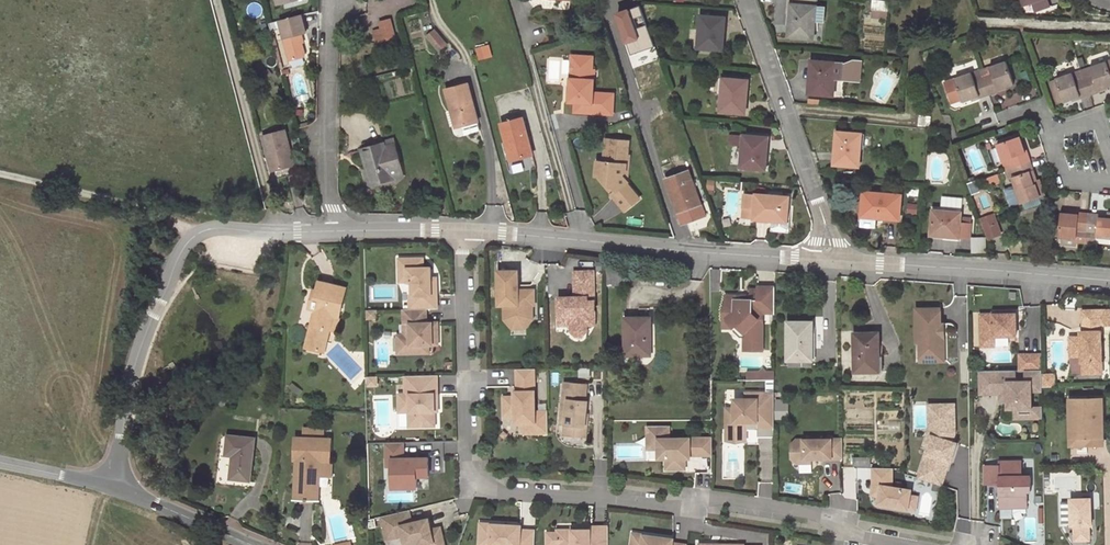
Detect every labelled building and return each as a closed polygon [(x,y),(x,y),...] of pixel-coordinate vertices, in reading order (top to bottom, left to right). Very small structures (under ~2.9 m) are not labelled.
[(875,0),(873,0),(872,9),(889,11),(889,1),(875,0)] [(1022,4),(1030,1),(1034,10),(1049,4),(1047,0),(1021,0),(1022,4)] [(823,17),(824,6),(791,3),(788,36),(813,38),(814,21),(815,16),(823,17)] [(640,8),(616,16),(630,57),(654,49),(640,8)] [(725,16),(701,14),(698,47),(723,49),(725,16)] [(303,15),(280,21),(291,61),(305,57),(306,54),(300,35),(307,33),(303,15)] [(379,22),(381,29),(392,25),(390,18),(379,22)] [(392,25),(381,29),(384,41),(395,38),(392,25)] [(375,43),(384,41),(381,29),(373,31),(375,43)] [(429,36),(439,48),(445,43),(435,30),(429,36)] [(593,56),(572,55),(571,101),(577,102),(586,102),(586,112),(614,112),(615,92),(595,91),(595,79),(593,79),(589,79),(590,69),(593,69),(593,56)] [(853,58),(844,62),(843,77),(859,78),(861,59),(853,58)] [(811,60),(809,93),(833,94),(835,76),(843,77),(844,62),(811,60)] [(1082,70),(1091,95),(1100,92),(1099,89),(1109,85),(1109,60),(1082,70)] [(1007,61),(981,70),(990,94),(999,91),(998,88),(1014,83),(1007,61)] [(990,94),(981,70),(944,82),(951,103),(962,99),(963,101),(979,95),(980,98),(990,94)] [(1091,95),(1082,70),(1055,79),(1063,102),(1080,96),(1081,98),(1091,95)] [(748,80),(723,78),(720,111),(744,113),(748,80)] [(473,104),(468,83),(446,89),(456,127),(476,122),(471,105),(473,104)] [(577,111),(586,112),(586,102),(577,102),(577,111)] [(932,116),(920,114),(918,126),(931,127),(932,116)] [(524,117),(501,123),(511,161),(534,155),(524,117)] [(263,136),(268,157),(271,156),(274,170),(293,165),(289,152),(292,152),(286,130),(263,136)] [(862,133),(838,131),(835,164),(859,166),(862,133)] [(743,135),(729,134),(728,145),(742,146),(743,135)] [(768,137),(743,135),(742,146),(740,168),(766,170),(768,137)] [(997,144),(1005,170),(1016,166),(1027,162),(1031,161),(1027,150),(1025,151),(1019,135),(997,144)] [(629,141),(606,139),(604,161),(597,161),(597,176),(602,176),(609,185),(611,184),(616,191),(612,194),(625,209),(639,198),(627,182),(628,181),(623,175),(626,172),(627,164),(629,164),(630,156),(628,155),(629,141)] [(385,142),(361,149),(366,168),(369,168),(374,184),(394,178),(393,175),(392,168),(401,165),(395,144),(386,147),(385,142)] [(534,155),(511,161),(512,165),(535,159),(534,155)] [(1005,170),(1008,178),(1011,177),(1021,203),(1046,195),(1040,178),(1037,179),(1031,161),(1027,162),(1016,166),(1005,170)] [(403,172),(401,165),(392,168),(393,175),(403,172)] [(689,170),(666,179),(682,224),(705,216),(689,170)] [(996,175),(984,180),(987,187),(999,181),(996,175)] [(597,176),(612,194),(616,191),(611,184),(609,185),(602,176),(597,176)] [(981,179),(971,183),(974,192),(984,188),(981,179)] [(901,194),(863,191),(862,217),(877,218),(899,220),(901,194)] [(744,193),(743,206),(754,207),(753,219),(773,220),(788,221),(789,197),(744,193)] [(942,196),(941,211),(962,212),(963,197),(942,196)] [(742,218),(753,219),(754,207),(743,206),(742,218)] [(941,211),(933,210),(931,235),(960,237),(960,236),(961,223),(961,217),(962,212),(941,211)] [(1076,237),(1077,229),(1086,230),(1088,213),(1078,212),(1077,215),(1060,213),(1059,235),(1076,237)] [(994,213),(980,218),(988,238),(1001,233),(994,213)] [(1086,230),(1095,231),(1094,237),(1109,238),(1109,216),(1088,213),(1086,230)] [(877,218),(862,217),(861,226),(876,228),(877,218)] [(789,221),(788,221),(773,220),(772,231),(789,232),(789,221)] [(961,223),(960,236),(971,237),(972,224),(971,223),(961,223)] [(1086,230),(1077,229),(1076,237),(1076,241),(1085,242),(1086,236),(1086,230)] [(987,251),(986,236),(971,237),(972,252),(987,251)] [(411,295),(411,310),(428,309),(439,309),(438,283),(433,283),(433,278),(432,267),(425,268),(425,258),(400,259),(401,269),(409,269),(409,282),(413,282),(414,295),(411,295)] [(625,267),(607,267),(608,286),(624,286),(625,267)] [(409,269),(401,269),(401,282),(409,282),(409,269)] [(519,271),(500,271),(500,305),(506,305),(509,305),(509,318),(515,324),(524,324),(530,318),(530,305),(533,305),(535,305),(535,290),(519,291),(519,271)] [(573,325),(573,332),(577,336),(584,336),(588,332),(588,325),(588,321),(596,321),(596,301),(597,301),(596,271),(579,272),(580,290),(576,290),(576,297),(560,298),(560,316),(568,316),(568,325),(573,325)] [(346,288),(319,281),(317,290),(313,289),(309,308),(314,309),(305,347),(323,351),(328,329),(326,328),(329,316),(339,318),(346,288)] [(775,309),(775,286),(758,286),(757,288),(751,288),(751,295),(751,298),(740,298),(740,305),(735,305),(735,298),(735,295),(725,295),(725,307),(723,307),(723,319),(726,319),(735,328),(738,325),(744,331),(745,336),(748,336),(748,349),(764,349),(764,323),(759,323),(759,313),(764,313),(764,306),(769,306),(769,309),(775,309)] [(534,319),(533,305),(530,305),(530,318),(524,324),(515,324),(509,318),(509,305),(506,305),(506,320),(513,328),(525,328),(534,319)] [(941,324),(942,308),(918,308),(918,342),(921,342),(921,361),(945,361),(945,337),(933,337),(933,324),(941,324)] [(411,310),(405,310),(405,324),(411,324),(412,335),(406,335),(405,335),(405,354),(430,353),(430,345),(440,345),(439,332),(434,332),(434,323),(428,323),(428,309),(411,310)] [(1081,310),(1081,329),(1084,329),(1084,331),(1079,331),(1079,337),(1068,337),(1069,356),(1080,356),(1080,362),(1100,361),(1099,324),(1109,324),(1109,309),(1081,310)] [(377,310),(369,311),(369,319),(377,319),(377,310)] [(995,336),(1017,335),(1016,311),(1004,312),(1004,314),(994,314),(981,314),(982,336),(995,336)] [(336,331),(339,318),(329,316),(326,328),(328,329),(336,331)] [(568,316),(560,316),(561,326),(568,325),(568,316)] [(626,318),(627,354),(627,355),(646,354),(645,342),(651,343),(650,317),(626,318)] [(735,328),(726,319),(723,319),(723,328),(735,328)] [(813,322),(787,322),(787,360),(788,360),(810,360),(810,347),(812,347),(813,322)] [(945,337),(945,324),(941,324),(933,324),(933,337),(945,337)] [(744,331),(738,325),(735,328),(733,329),(741,336),(745,336),(744,331)] [(878,332),(855,333),(856,372),(877,372),(877,357),(879,357),(878,332)] [(995,336),(982,336),(982,346),(995,346),(995,336)] [(1026,370),(1042,370),(1042,354),(1020,354),(1020,370),(1026,370)] [(1080,356),(1069,356),(1069,374),(1101,373),(1100,361),(1080,362),(1080,356)] [(537,412),(536,369),(518,369),(519,391),(519,397),(516,397),(505,397),(505,416),(516,416),(517,423),(526,423),(537,423),(537,418),(549,418),(549,411),(537,412)] [(1009,399),(1009,408),(1015,408),(1018,408),(1018,413),(1032,413),(1032,407),(1031,392),(1031,389),(1042,389),(1042,387),(1042,374),(1042,370),(1026,370),(1026,381),(1016,381),(1016,370),(981,371),(982,392),(981,392),(982,394),(1001,394),(1001,393),(1009,392),(1009,399)] [(749,380),(775,380),(775,372),(749,372),(749,380)] [(1042,374),(1042,387),(1053,386),(1053,374),(1042,374)] [(438,375),(406,376),(407,394),(400,394),(401,412),(410,412),(417,412),(417,427),(436,426),(436,412),(436,403),(439,403),(438,375)] [(588,385),(566,383),(562,424),(566,425),(573,425),(572,436),(586,437),(589,401),(587,401),(588,385)] [(775,427),(775,393),(747,393),(747,399),(735,399),(735,408),(727,408),(727,430),(747,430),(747,427),(747,422),(758,422),(757,427),(775,427)] [(1069,398),(1070,445),(1084,445),(1087,444),(1087,436),(1103,436),(1102,397),(1069,398)] [(788,406),(783,406),(783,403),(777,403),(777,419),(783,419),(783,417),(788,417),(788,406)] [(934,404),(934,416),(955,416),(955,404),(934,404)] [(1018,408),(1015,408),(1016,418),(1043,418),(1043,407),(1032,407),(1032,413),(1018,413),(1018,408)] [(929,445),(919,478),(941,485),(949,461),(950,461),(957,443),(952,442),(955,433),(955,416),(934,416),(934,429),(933,435),(928,433),(925,444),(929,445)] [(549,418),(537,418),(537,423),(526,423),(526,434),(550,433),(549,418)] [(659,438),(664,438),(664,426),(648,426),(649,449),(659,449),(659,438)] [(670,426),(664,426),(664,438),(659,438),(659,459),(667,459),(667,470),(686,469),(686,458),(691,459),(691,456),(713,456),(713,438),(670,438),(670,426)] [(304,428),(304,437),(324,438),(324,429),(304,428)] [(727,430),(727,440),(747,440),(747,430),(727,430)] [(254,438),(228,435),(226,455),(233,455),(231,478),(250,480),(254,438)] [(1087,436),(1087,444),(1104,444),(1103,436),(1087,436)] [(331,438),(324,438),(304,437),(296,437),(294,460),(297,461),(297,464),(299,465),(298,471),(296,471),(295,498),(319,499),(320,470),(317,470),(317,461),(330,462),(331,438)] [(843,458),(842,439),(796,439),(791,444),(792,458),(796,463),(801,459),(811,459),(843,458)] [(405,459),(405,442),(387,443),(388,467),(393,467),(393,477),(398,477),(405,481),(405,488),(418,488),(418,476),(430,476),(429,458),(405,459)] [(854,459),(854,467),(870,467),(870,459),(854,459)] [(1000,465),(984,465),(985,484),(1001,484),(1001,508),(1013,507),(1013,504),(1028,504),(1028,491),(1032,491),(1032,476),(1023,476),(1022,461),(1000,462),(1000,465)] [(892,467),(873,467),(873,483),(871,489),(880,490),(878,495),(877,503),(907,508),(910,492),(911,489),(892,486),(892,467)] [(398,477),(393,477),(394,488),(405,488),(405,481),(398,477)] [(918,494),(910,492),(907,508),(914,509),(918,494)] [(1091,498),(1070,499),(1071,526),(1074,526),(1074,541),(1089,541),(1089,525),(1092,525),(1091,498)] [(381,517),(385,531),(402,527),(404,536),(406,544),(419,542),(420,544),(424,544),(434,543),(435,544),(445,544),(441,528),(432,530),(429,519),(412,523),(409,511),(381,517)] [(537,531),(523,530),(523,526),(482,524),(481,530),(492,531),(491,544),(536,544),(537,531)] [(610,526),(582,526),(582,530),(574,529),(559,530),(559,532),(549,532),(549,540),(559,540),(559,544),(610,544),(610,526)] [(402,527),(385,531),(387,540),(404,536),(402,527)] [(492,531),(481,530),(480,544),(491,544),(492,531)] [(689,544),(674,543),(675,539),(634,533),(633,539),(644,541),(644,544),(689,544)]
